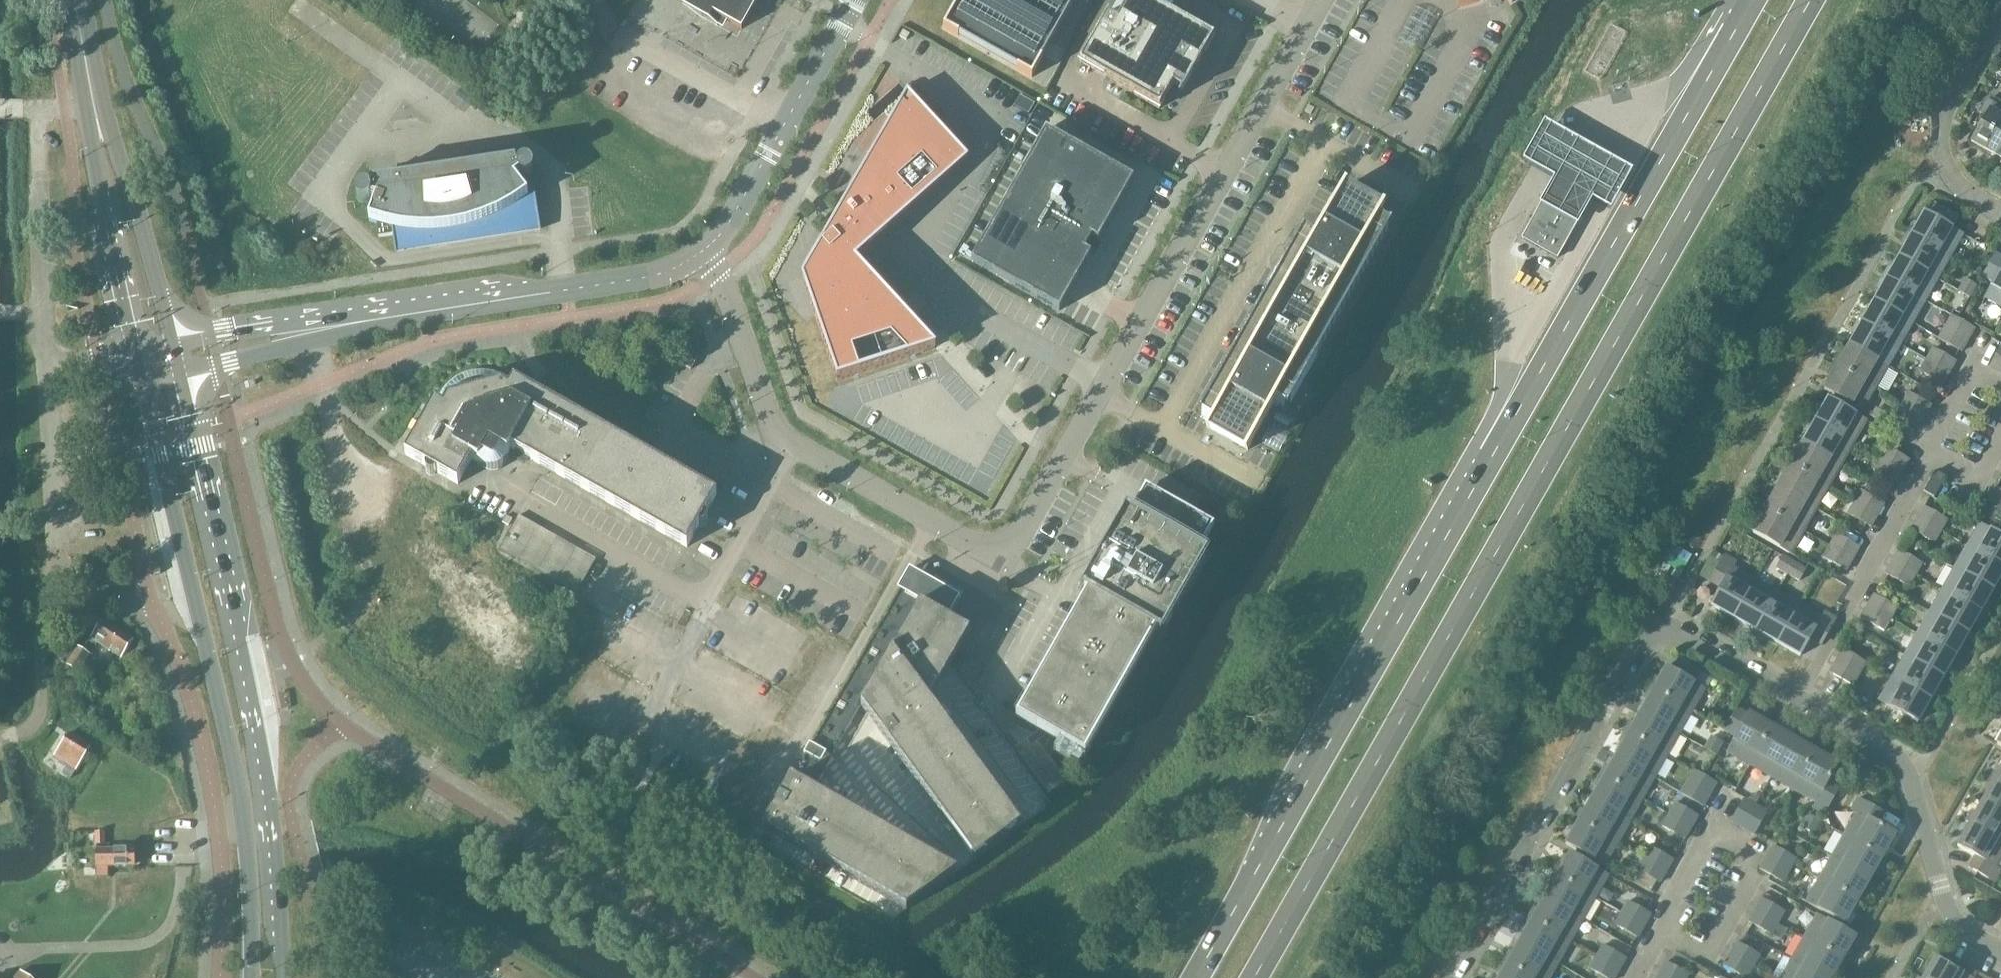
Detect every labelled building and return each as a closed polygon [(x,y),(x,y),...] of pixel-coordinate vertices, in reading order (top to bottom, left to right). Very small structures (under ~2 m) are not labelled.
[(683,7),(703,18),(707,11),(742,31),(759,0),(687,0),(683,7)] [(952,13),(943,28),(958,37),(959,36),(1017,69),(1017,70),(1032,78),(1042,59),(1041,59),(1075,0),(960,0),(952,13)] [(1108,14),(1095,36),(1097,37),(1083,63),(1118,83),(1117,85),(1159,109),(1175,82),(1183,86),(1194,67),(1196,68),(1213,38),(1160,8),(1159,11),(1140,0),(1132,0),(1123,16),(1121,15),(1117,21),(1108,16),(1109,15),(1108,14)] [(968,159),(907,92),(802,279),(837,382),(935,349),(856,260),(968,159)] [(1995,157),(2000,146),(2000,117),(2000,116),(2000,109),(1987,101),(1979,114),(1986,117),(1971,143),(1995,157)] [(1554,179),(1541,204),(1577,223),(1590,198),(1609,209),(1631,170),(1544,120),(1522,159),(1554,179)] [(974,257),(971,262),(1009,283),(1059,312),(1091,255),(1085,252),(1086,249),(1091,252),(1095,245),(1090,242),(1092,239),(1097,242),(1098,243),(1133,180),(1074,146),(1045,130),(974,257)] [(399,182),(387,183),(386,179),(376,180),(377,185),(371,186),(372,191),(365,189),(360,190),(357,193),(357,197),(358,200),(360,202),(364,203),(369,201),(370,199),(377,201),(370,222),(377,224),(380,237),(393,235),(395,252),(397,251),(396,249),(539,227),(540,230),(541,229),(534,185),(533,186),(521,188),(515,180),(518,177),(518,175),(521,178),(522,178),(527,178),(531,176),(532,174),(533,170),(529,165),(524,164),(520,166),(517,171),(514,151),(399,169),(397,168),(399,182)] [(1245,449),(1248,450),(1275,402),(1285,408),(1284,408),(1287,410),(1391,226),(1388,224),(1388,225),(1378,219),(1382,213),(1379,211),(1379,212),(1344,192),(1344,191),(1341,190),(1314,238),(1302,231),(1198,415),(1201,416),(1211,421),(1207,428),(1210,429),(1210,428),(1246,448),(1245,449)] [(1519,243),(1555,262),(1577,223),(1541,204),(1519,243)] [(1942,208),(1936,220),(1959,233),(1966,222),(1942,208)] [(1912,226),(1908,234),(1950,258),(1963,235),(1959,233),(1936,220),(1925,213),(1916,228),(1912,226)] [(1907,244),(1899,258),(1937,280),(1950,258),(1908,234),(1903,242),(1907,244)] [(1993,283),(2000,270),(2000,257),(1995,253),(1982,277),(1993,283)] [(1887,270),(1883,278),(1925,302),(1937,280),(1899,258),(1891,272),(1887,270)] [(2000,307),(2000,270),(1993,283),(1985,298),(2000,307)] [(1882,288),(1874,302),(1913,324),(1925,302),(1883,278),(1878,286),(1882,288)] [(1976,286),(1965,280),(1958,292),(1970,298),(1976,286)] [(1862,314),(1858,322),(1900,346),(1913,324),(1874,302),(1866,316),(1862,314)] [(1951,316),(1945,327),(1968,341),(1975,329),(1951,316)] [(1849,346),(1888,368),(1900,346),(1858,322),(1853,330),(1857,332),(1849,346)] [(1968,341),(1945,327),(1938,339),(1961,352),(1968,341)] [(1837,357),(1833,365),(1875,389),(1888,368),(1849,346),(1841,360),(1837,357)] [(2000,375),(2000,374),(2000,346),(1989,368),(2000,375)] [(1933,349),(1926,360),(1949,373),(1956,362),(1933,349)] [(679,363),(691,370),(698,357),(687,350),(679,363)] [(1949,373),(1926,360),(1920,372),(1943,385),(1949,373)] [(1875,389),(1833,365),(1828,374),(1832,376),(1824,391),(1862,412),(1875,389)] [(461,495),(474,471),(487,478),(491,480),(494,482),(498,482),(502,481),(505,479),(507,476),(512,466),(511,465),(515,459),(690,558),(702,537),(710,534),(708,526),(720,505),(652,466),(516,390),(516,391),(512,389),(504,385),(495,382),(491,381),(487,381),(483,381),(478,381),(474,382),(470,383),(462,386),(458,389),(454,391),(451,394),(448,398),(446,401),(438,413),(438,412),(408,465),(429,477),(432,485),(440,483),(461,495)] [(1908,393),(1901,404),(1925,417),(1931,406),(1908,393)] [(1816,412),(1811,421),(1853,445),(1866,422),(1828,400),(1820,414),(1816,412)] [(1925,417),(1901,404),(1895,416),(1918,429),(1925,417)] [(1810,431),(1803,444),(1841,466),(1853,445),(1811,421),(1806,428),(1810,431)] [(1791,456),(1786,464),(1828,489),(1841,466),(1803,444),(1795,458),(1791,456)] [(1886,447),(1879,459),(1903,472),(1909,460),(1886,447)] [(1903,472),(1879,459),(1873,471),(1896,484),(1903,472)] [(1785,474),(1778,488),(1816,510),(1828,489),(1786,464),(1781,472),(1785,474)] [(1946,478),(1935,472),(1924,492),(1934,498),(1946,478)] [(1766,500),(1761,508),(1803,532),(1816,510),(1778,488),(1770,502),(1766,500)] [(1988,500),(2000,507),(2000,492),(1995,488),(1988,500)] [(1080,591),(1081,592),(1083,589),(1087,592),(1016,717),(1085,756),(1156,631),(1160,633),(1159,635),(1161,636),(1207,554),(1205,553),(1204,555),(1200,553),(1214,528),(1145,489),(1131,514),(1127,511),(1128,509),(1126,508),(1091,571),(1088,571),(1085,572),(1085,574),(1085,578),(1086,579),(1080,591)] [(1861,491),(1855,503),(1878,516),(1884,504),(1861,491)] [(1988,500),(1982,511),(2000,522),(2000,507),(1988,500)] [(1878,516),(1855,503),(1848,514),(1871,527),(1878,516)] [(1924,507),(1917,519),(1941,532),(1947,520),(1924,507)] [(1803,532),(1761,508),(1756,516),(1760,518),(1752,533),(1790,555),(1803,532)] [(1941,532),(1917,519),(1911,531),(1934,544),(1941,532)] [(443,526),(435,534),(421,521),(409,533),(413,537),(398,553),(407,562),(371,598),(390,617),(415,592),(518,689),(548,658),(528,637),(537,627),(474,567),(472,568),(453,551),(461,542),(443,526)] [(1966,547),(2000,567),(2000,536),(1980,524),(1966,547)] [(1836,535),(1830,547),(1853,560),(1859,548),(1836,535)] [(1823,558),(1846,571),(1853,560),(1830,547),(1823,558)] [(1992,590),(2000,576),(2000,567),(1966,547),(1954,569),(1992,590)] [(1899,551),(1893,563),(1916,576),(1922,564),(1899,551)] [(1712,578),(1723,584),(1732,567),(1733,568),(1736,562),(1724,556),(1712,578)] [(1776,569),(1787,575),(1794,564),(1782,557),(1776,569)] [(1916,576),(1893,563),(1886,574),(1909,588),(1916,576)] [(1794,564),(1787,575),(1799,582),(1805,571),(1794,564)] [(1710,606),(1733,619),(1755,580),(1733,568),(1732,567),(1723,584),(1710,606)] [(1992,590),(1954,569),(1941,591),(1984,615),(1989,606),(1985,604),(1992,590)] [(1745,631),(1753,635),(1777,593),(1755,580),(1733,619),(1747,627),(1745,631)] [(1980,622),(1984,615),(1941,591),(1929,613),(1967,634),(1976,620),(1980,622)] [(1763,636),(1777,644),(1799,605),(1777,593),(1753,635),(1761,640),(1763,636)] [(1874,595),(1868,607),(1891,620),(1897,608),(1874,595)] [(948,619),(920,603),(861,706),(974,860),(974,861),(975,861),(1021,828),(1021,827),(1020,827),(929,702),(950,666),(951,665),(970,631),(948,619)] [(1799,605),(1777,644),(1800,657),(1813,635),(1822,618),(1821,618),(1799,605)] [(1891,620),(1868,607),(1861,618),(1884,631),(1891,620)] [(81,621),(92,628),(99,618),(88,611),(81,621)] [(1822,618),(1813,635),(1824,641),(1836,619),(1824,612),(1821,618),(1822,618)] [(1929,613),(1916,635),(1959,659),(1964,650),(1960,648),(1967,634),(1929,613)] [(91,639),(122,659),(134,640),(103,620),(91,639)] [(1916,635),(1904,656),(1943,678),(1951,664),(1955,666),(1959,659),(1916,635)] [(1830,673),(1841,680),(1855,657),(1843,650),(1830,673)] [(1904,656),(1891,678),(1930,700),(1934,702),(1939,694),(1935,691),(1943,678),(1904,656)] [(1855,657),(1841,680),(1853,686),(1866,663),(1855,657)] [(1670,670),(1693,683),(1700,672),(1677,659),(1670,670)] [(1654,680),(1650,689),(1692,713),(1705,690),(1693,683),(1670,670),(1666,668),(1658,683),(1654,680)] [(1930,700),(1891,678),(1878,701),(1917,723),(1930,700)] [(1649,699),(1641,713),(1680,735),(1692,713),(1650,689),(1645,697),(1649,699)] [(1724,731),(1735,738),(1748,715),(1737,708),(1724,731)] [(1629,724),(1625,732),(1667,756),(1680,735),(1641,713),(1633,727),(1629,724)] [(1727,753),(1749,766),(1774,723),(1765,719),(1763,723),(1748,715),(1735,738),(1727,753)] [(1781,728),(1774,723),(1749,766),(1771,778),(1793,740),(1779,732),(1781,728)] [(1624,743),(1616,757),(1655,778),(1667,756),(1625,732),(1620,740),(1624,743)] [(54,756),(76,771),(91,748),(69,734),(54,756)] [(1771,778),(1793,791),(1815,752),(1817,748),(1809,744),(1807,748),(1793,740),(1771,778)] [(1793,791),(1815,803),(1816,804),(1825,787),(1838,765),(1815,752),(1793,791)] [(1604,768),(1600,776),(1642,800),(1655,778),(1616,757),(1608,771),(1604,768)] [(1999,772),(1995,770),(1991,778),(2000,784),(2000,769),(1999,772)] [(1694,771),(1687,782),(1710,795),(1717,784),(1694,771)] [(1599,787),(1591,800),(1630,822),(1642,800),(1600,776),(1595,784),(1599,787)] [(1991,778),(1986,786),(1990,788),(1983,802),(2000,812),(2000,784),(1991,778)] [(906,911),(958,874),(957,873),(956,873),(812,791),(792,780),(791,779),(764,826),(763,829),(764,830),(905,910),(906,911)] [(1710,795),(1687,782),(1680,794),(1704,807),(1710,795)] [(1816,804),(1815,803),(1812,809),(1824,815),(1836,793),(1825,787),(1816,804)] [(1856,813),(1873,823),(1879,812),(1857,799),(1850,811),(1856,814),(1856,813)] [(1579,812),(1575,820),(1617,844),(1630,822),(1591,800),(1583,814),(1579,812)] [(1731,823),(1743,829),(1756,806),(1744,800),(1731,823)] [(2000,841),(2000,812),(1983,802),(1975,816),(1971,814),(1966,822),(1970,824),(2000,841)] [(1675,804),(1668,815),(1692,828),(1698,817),(1675,804)] [(1756,806),(1743,829),(1754,836),(1767,813),(1756,806)] [(1856,814),(1844,836),(1882,858),(1882,857),(1895,835),(1873,823),(1856,813),(1856,814)] [(1692,828),(1668,815),(1662,827),(1685,840),(1692,828)] [(1617,844),(1575,820),(1570,828),(1574,830),(1566,845),(1604,867),(1617,844)] [(1970,824),(1957,847),(1979,859),(1996,869),(1996,868),(2000,860),(2000,841),(1970,824)] [(104,832),(96,833),(96,845),(105,845),(104,832)] [(1844,836),(1831,858),(1870,880),(1877,866),(1881,868),(1886,860),(1882,857),(1882,858),(1844,836)] [(1773,846),(1766,858),(1789,871),(1796,860),(1773,846)] [(1650,847),(1643,859),(1667,872),(1673,860),(1650,847)] [(135,850),(96,851),(96,868),(136,867),(135,850)] [(1558,867),(1553,875),(1596,899),(1609,876),(1570,854),(1562,869),(1558,867)] [(1789,871),(1766,858),(1760,869),(1783,883),(1789,871)] [(1831,858),(1819,880),(1861,904),(1866,896),(1862,893),(1870,880),(1831,858)] [(1667,872),(1643,859),(1637,870),(1660,884),(1667,872)] [(1979,859),(1973,870),(1995,883),(2000,872),(2000,870),(1996,868),(1996,869),(1979,859)] [(1553,885),(1544,899),(1583,921),(1596,899),(1553,875),(1549,883),(1553,885)] [(1861,904),(1819,880),(1806,903),(1844,924),(1853,910),(1857,912),(1861,904)] [(1533,911),(1528,918),(1571,943),(1583,921),(1544,899),(1537,913),(1533,911)] [(1762,899),(1755,911),(1778,924),(1785,912),(1762,899)] [(1628,902),(1621,914),(1645,927),(1651,915),(1628,902)] [(1778,924),(1755,911),(1748,922),(1771,935),(1778,924)] [(1645,927),(1621,914),(1615,925),(1638,938),(1645,927)] [(1817,916),(1804,938),(1846,962),(1851,954),(1847,952),(1855,937),(1817,916)] [(1528,929),(1519,943),(1558,965),(1571,943),(1528,918),(1524,927),(1528,929)] [(1791,960),(1823,977),(1832,977),(1838,968),(1842,970),(1846,962),(1804,938),(1791,960)] [(1503,962),(1531,977),(1550,977),(1558,965),(1519,943),(1512,957),(1508,954),(1503,962)] [(1737,943),(1730,954),(1753,968),(1760,956),(1737,943)] [(1603,946),(1596,957),(1620,971),(1626,959),(1603,946)] [(1730,954),(1723,966),(1745,977),(1747,977),(1753,968),(1730,954)] [(1596,957),(1590,969),(1606,977),(1615,977),(1620,971),(1596,957)] [(1924,977),(1970,977),(1935,958),(1924,977)] [(1781,977),(1823,977),(1791,960),(1781,977)] [(1503,962),(1499,970),(1503,973),(1500,977),(1531,977),(1503,962)] [(1659,974),(1666,977),(1687,977),(1689,975),(1666,962),(1659,974)]
